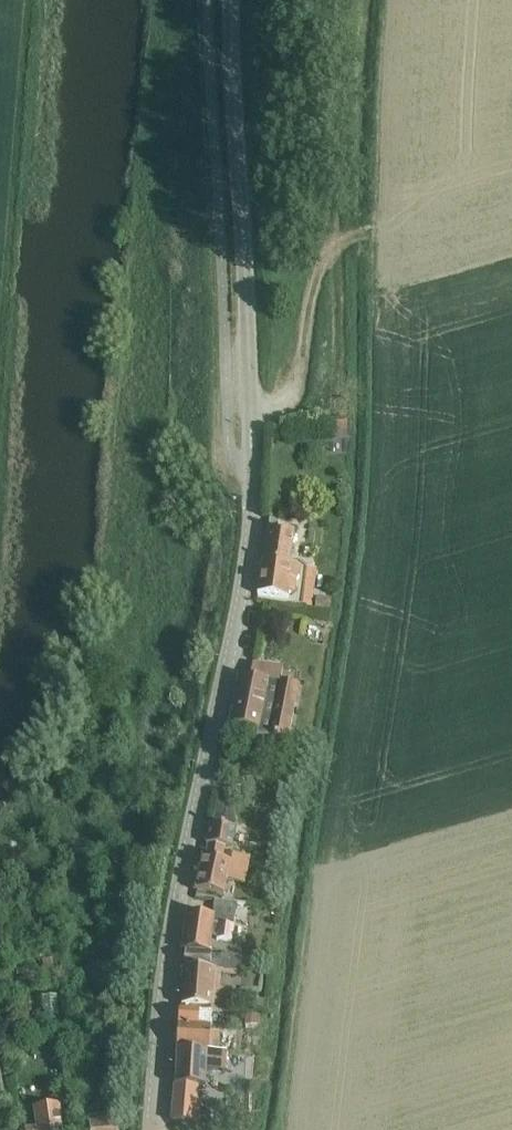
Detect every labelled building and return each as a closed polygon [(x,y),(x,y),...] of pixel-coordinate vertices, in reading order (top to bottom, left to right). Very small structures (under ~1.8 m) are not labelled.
[(334,433),(350,433),(350,420),(345,420),(334,420),(328,420),(328,434),(327,436),(334,436),(334,433)] [(299,582),(301,567),(290,565),(294,533),(267,529),(263,562),(262,562),(257,595),(287,599),(288,592),(296,593),(298,581),(299,582)] [(315,568),(306,568),(302,607),(310,607),(315,568)] [(317,599),(315,610),(330,612),(332,601),(317,599)] [(250,681),(240,678),(229,734),(268,739),(286,743),(296,689),(278,686),(281,672),(253,666),(250,681)] [(237,797),(220,794),(215,820),(233,823),(237,797)] [(223,854),(222,861),(224,848),(233,849),(236,830),(210,825),(206,845),(208,845),(206,859),(203,858),(202,857),(195,890),(225,895),(227,882),(246,886),(251,859),(223,854)] [(187,913),(182,951),(186,951),(211,955),(211,954),(211,953),(209,952),(211,937),(217,938),(217,942),(231,943),(233,932),(236,904),(216,902),(214,917),(213,916),(187,913)] [(186,951),(182,1006),(211,1008),(213,972),(219,972),(219,976),(238,977),(238,974),(252,975),(254,959),(220,956),(220,958),(211,957),(211,954),(211,955),(186,951)] [(180,1010),(178,1050),(220,1052),(220,1034),(220,1027),(211,1027),(208,1027),(209,1012),(205,1012),(200,1012),(180,1010)] [(245,1015),(244,1026),(256,1027),(257,1016),(245,1015)] [(220,1052),(178,1050),(176,1086),(173,1121),(195,1123),(198,1092),(204,1092),(204,1086),(206,1086),(207,1071),(224,1072),(227,1063),(227,1052),(220,1052)] [(61,1117),(68,1116),(66,1105),(59,1106),(36,1109),(39,1129),(62,1129),(61,1117)]
